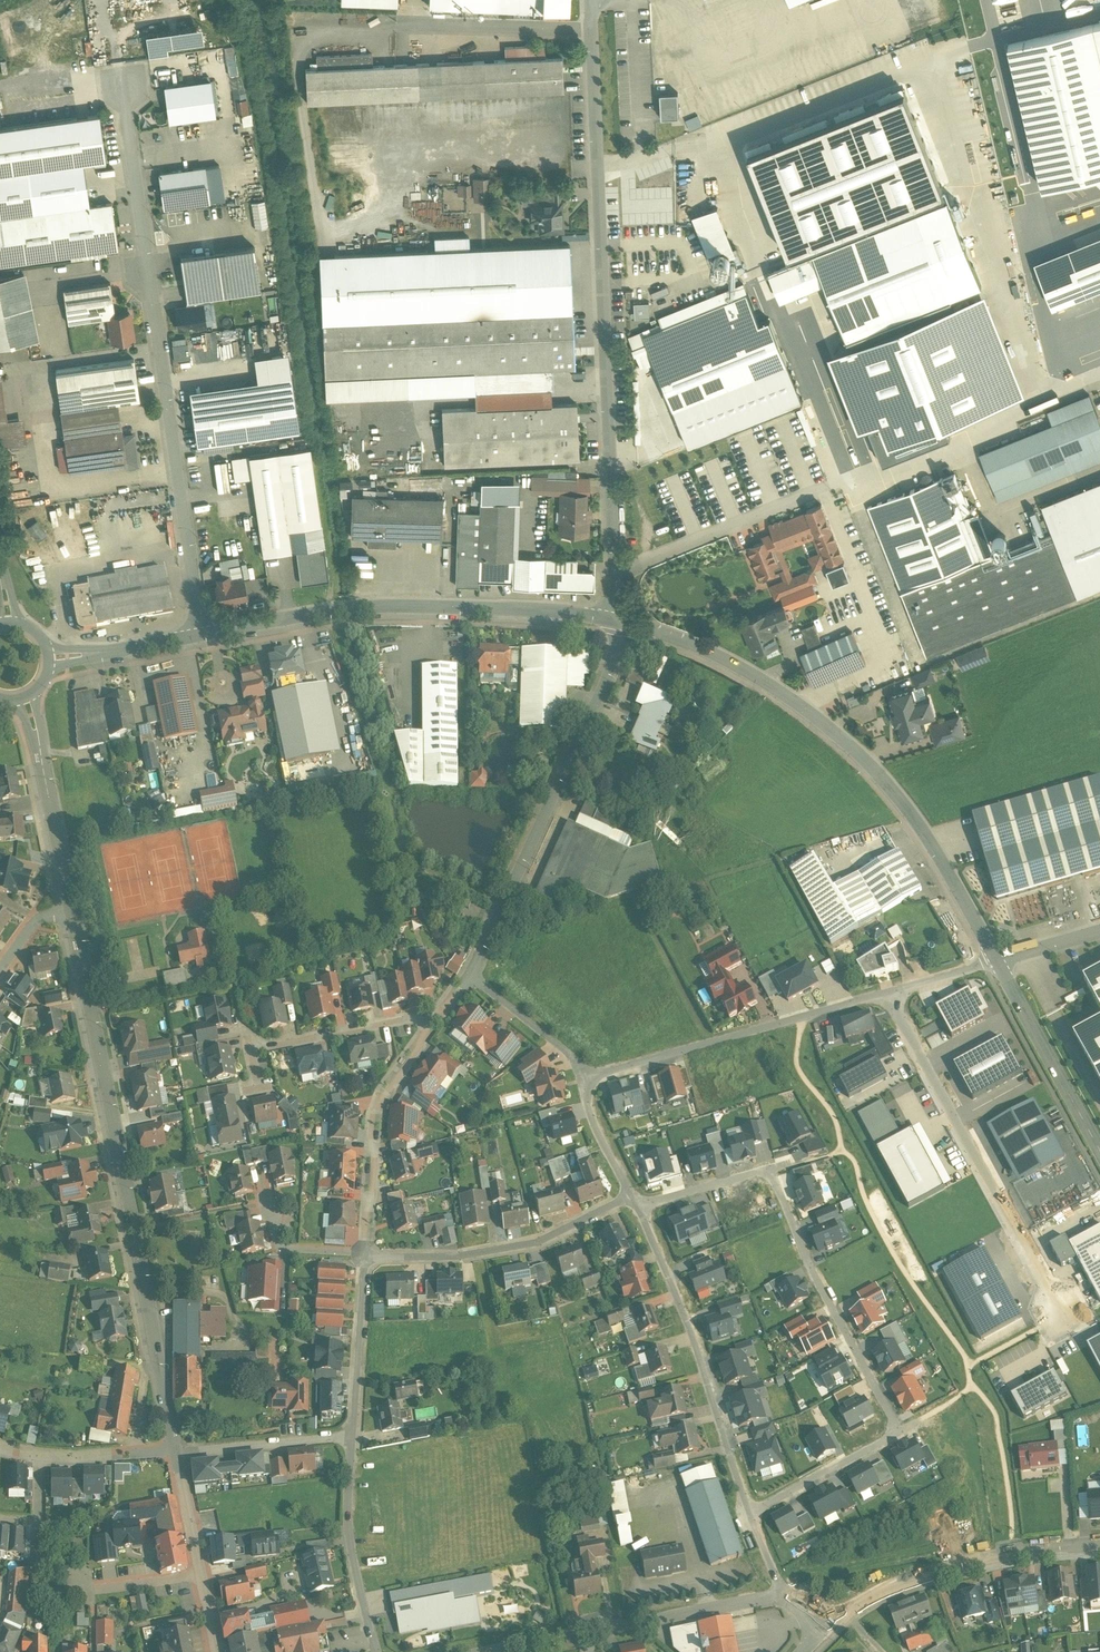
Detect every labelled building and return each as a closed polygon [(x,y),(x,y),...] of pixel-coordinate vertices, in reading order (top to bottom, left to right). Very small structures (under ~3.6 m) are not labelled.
[(432,8),(571,14),(572,0),(432,0),(432,8)] [(790,9),(811,0),(787,0),(790,9)] [(1007,45),(1041,187),(1099,173),(1099,23),(1007,45)] [(202,25),(146,34),(148,50),(167,47),(168,48),(204,43),(202,25)] [(168,48),(167,47),(148,50),(149,58),(169,55),(168,48)] [(308,70),(310,103),(566,92),(564,58),(548,59),(547,47),(508,49),(508,61),(375,67),(375,55),(319,57),(320,69),(308,70)] [(210,81),(165,87),(170,121),(215,115),(210,81)] [(0,128),(0,265),(121,249),(119,234),(121,234),(120,228),(118,228),(115,204),(38,214),(33,171),(111,160),(105,114),(0,128)] [(209,169),(163,175),(167,209),(214,203),(209,169)] [(556,190),(524,192),(525,206),(533,206),(533,217),(542,217),(543,233),(565,232),(564,204),(557,204),(556,190)] [(738,255),(720,209),(696,219),(711,256),(727,250),(731,253),(733,257),(738,255)] [(920,215),(773,274),(784,301),(826,284),(849,340),(953,298),(920,215)] [(1038,264),(1057,309),(1099,291),(1099,239),(1038,264)] [(572,245),(321,255),(327,401),(477,395),(478,410),(556,407),(555,370),(577,369),(572,245)] [(255,248),(180,258),(186,303),(203,300),(261,293),(255,248)] [(0,280),(0,350),(40,342),(27,275),(0,280)] [(113,284),(66,291),(71,324),(112,318),(116,343),(137,340),(133,315),(118,317),(113,284)] [(657,363),(689,447),(803,402),(776,329),(766,333),(746,285),(662,319),(664,325),(632,338),(644,369),(657,363)] [(984,295),(829,356),(859,430),(869,426),(884,462),(949,436),(945,425),(1024,394),(984,295)] [(636,304),(641,318),(658,311),(652,297),(636,304)] [(206,326),(203,300),(186,303),(174,305),(177,330),(206,326)] [(137,360),(58,371),(73,472),(129,464),(128,457),(130,456),(129,449),(127,449),(120,404),(142,401),(137,360)] [(291,382),(190,395),(197,449),(298,436),(291,382)] [(1001,503),(1099,463),(1099,417),(1092,396),(977,442),(1001,503)] [(556,407),(478,410),(444,411),(447,466),(582,460),(580,406),(556,407)] [(312,451),(279,454),(297,587),(329,581),(312,451)] [(279,453),(248,457),(264,557),(292,553),(279,454),(279,453)] [(929,657),(1099,589),(1099,485),(1045,506),(1055,534),(998,557),(981,514),(974,516),(957,475),(871,509),(929,657)] [(531,494),(564,495),(588,496),(591,496),(591,480),(532,478),(531,494)] [(378,498),(355,498),(354,538),(370,539),(370,548),(399,549),(399,539),(444,541),(445,500),(390,499),(390,491),(378,491),(378,498)] [(564,495),(563,535),(590,535),(590,510),(587,510),(588,496),(564,495)] [(578,572),(579,561),(516,556),(516,549),(517,505),(484,503),(483,515),(461,514),(459,587),(481,588),(481,582),(596,592),(597,573),(578,572)] [(845,560),(824,506),(772,526),(777,539),(751,549),(763,580),(784,572),(788,582),(774,587),(779,600),(819,584),(815,572),(845,560)] [(91,589),(99,628),(176,613),(168,569),(90,584),(91,589)] [(219,588),(222,605),(250,599),(246,583),(233,585),(231,580),(220,582),(221,588),(219,588)] [(99,630),(99,628),(91,589),(76,592),(78,604),(75,604),(80,628),(81,631),(83,632),(86,633),(99,630)] [(788,606),(748,622),(756,642),(753,643),(758,654),(781,645),(774,629),(794,622),(788,606)] [(803,656),(817,687),(868,664),(855,633),(825,646),(816,625),(814,626),(812,622),(802,626),(813,652),(803,656)] [(985,647),(957,658),(963,672),(990,662),(985,647)] [(513,649),(482,648),(482,676),(512,677),(513,649)] [(277,658),(270,660),(275,682),(279,681),(295,678),(303,676),(299,654),(292,655),(291,651),(276,654),(277,658)] [(591,677),(591,654),(524,652),(522,730),(567,731),(568,689),(585,690),(585,677),(591,677)] [(243,685),(261,681),(258,667),(240,671),(243,685)] [(460,668),(425,669),(426,737),(396,737),(410,787),(463,788),(460,668)] [(935,670),(914,677),(916,684),(919,692),(940,685),(935,670)] [(648,677),(635,671),(629,683),(643,690),(648,677)] [(186,678),(154,685),(165,740),(197,734),(186,678)] [(295,678),(279,681),(282,695),(297,692),(295,678)] [(264,696),(261,681),(243,685),(241,685),(245,700),(264,696)] [(273,697),(286,764),(339,753),(326,686),(297,692),(282,695),(273,697)] [(910,690),(889,695),(900,734),(902,740),(924,734),(920,720),(935,716),(929,698),(914,702),(910,690)] [(110,744),(108,737),(107,732),(110,732),(107,718),(111,717),(110,710),(111,709),(110,703),(97,705),(95,698),(94,698),(93,691),(74,695),(75,702),(74,702),(76,710),(75,710),(76,717),(75,718),(77,725),(76,725),(77,733),(76,733),(77,740),(76,740),(78,750),(110,744)] [(676,704),(646,691),(640,704),(649,708),(637,736),(650,742),(646,750),(657,754),(660,746),(654,743),(666,716),(670,717),(676,704)] [(861,695),(848,700),(851,707),(864,702),(861,695)] [(111,717),(107,718),(110,732),(107,732),(108,737),(135,732),(131,713),(129,713),(125,696),(109,699),(110,703),(111,709),(110,710),(111,717)] [(230,713),(218,715),(224,741),(224,740),(225,745),(244,741),(243,736),(265,732),(262,715),(258,716),(258,712),(260,708),(259,704),(255,702),(252,703),(250,707),(251,710),(254,713),(255,717),(248,718),(247,711),(230,715),(230,713)] [(961,718),(933,726),(939,746),(967,738),(961,718)] [(150,725),(138,727),(142,747),(154,744),(150,725)] [(154,744),(142,747),(147,772),(159,769),(154,744)] [(17,773),(0,777),(0,785),(0,787),(0,806),(1,805),(3,802),(22,798),(17,773)] [(976,817),(1001,905),(1099,877),(1099,781),(976,817)] [(225,790),(200,794),(203,813),(237,807),(233,782),(224,784),(225,790)] [(611,842),(571,824),(537,900),(557,909),(568,884),(607,901),(665,885),(653,845),(632,851),(636,841),(616,832),(623,816),(590,801),(583,817),(616,832),(611,842)] [(26,841),(24,819),(7,821),(8,828),(5,828),(4,826),(0,827),(0,843),(26,841)] [(792,872),(835,944),(924,892),(901,853),(837,890),(817,857),(792,872)] [(1,867),(1,868),(0,870),(0,892),(14,895),(17,881),(18,881),(20,871),(5,868),(1,867)] [(13,920),(0,911),(0,936),(1,937),(13,920)] [(181,951),(184,965),(211,959),(206,935),(192,938),(194,946),(191,946),(190,949),(181,951)] [(888,948),(857,966),(865,980),(902,973),(888,948)] [(723,1001),(733,1019),(757,1006),(747,987),(737,992),(728,975),(742,967),(732,949),(707,963),(708,965),(702,968),(710,983),(708,984),(719,1003),(723,1001)] [(57,952),(34,956),(38,974),(49,972),(49,973),(60,971),(57,952)] [(437,957),(420,960),(421,967),(426,990),(434,989),(432,983),(442,981),(441,976),(442,975),(441,968),(439,967),(437,957)] [(775,978),(786,999),(816,982),(805,961),(775,978)] [(421,967),(405,971),(406,977),(411,1001),(418,999),(417,993),(426,991),(426,990),(421,967)] [(22,971),(25,987),(33,985),(30,969),(22,971)] [(186,971),(166,975),(169,990),(189,986),(186,971)] [(1085,983),(1099,1010),(1099,975),(1085,983)] [(327,994),(310,997),(315,1021),(335,1017),(334,1010),(333,1005),(332,998),(343,996),(339,976),(324,980),(327,994)] [(369,989),(352,993),(356,1013),(375,1009),(372,996),(382,994),(378,977),(367,979),(369,989)] [(406,977),(389,981),(392,995),(382,997),(385,1011),(395,1009),(394,1005),(411,1001),(406,977)] [(976,984),(932,1008),(951,1041),(994,1017),(976,984)] [(280,1005),(263,1009),(268,1030),(290,1026),(286,1008),(295,1006),(292,988),(277,991),(280,1005)] [(228,1006),(227,1002),(206,1006),(211,1029),(207,1030),(206,1028),(198,1029),(201,1046),(218,1043),(220,1042),(217,1030),(232,1027),(231,1023),(232,1022),(232,1021),(231,1022),(228,1007),(229,1007),(229,1006),(228,1006)] [(488,1022),(472,1008),(468,1013),(467,1012),(461,1020),(462,1021),(456,1028),(468,1038),(470,1035),(474,1038),(470,1042),(480,1050),(492,1034),(484,1027),(488,1022)] [(46,1009),(28,1012),(24,1031),(45,1027),(43,1018),(48,1017),(46,1009)] [(45,1027),(48,1043),(58,1041),(57,1037),(66,1035),(62,1014),(48,1017),(43,1018),(45,1027)] [(870,1014),(841,1022),(846,1041),(868,1035),(875,1033),(871,1018),(870,1014)] [(875,1033),(868,1035),(882,1060),(894,1053),(875,1017),(871,1018),(875,1033)] [(0,1018),(0,1035),(0,1034),(6,1038),(13,1027),(0,1018)] [(1074,1038),(1099,1085),(1099,1023),(1074,1038)] [(147,1026),(124,1030),(129,1057),(141,1055),(143,1067),(144,1067),(158,1064),(174,1060),(170,1042),(151,1046),(147,1026)] [(491,1054),(506,1066),(521,1048),(515,1043),(515,1040),(511,1037),(508,1038),(505,1035),(500,1041),(492,1034),(480,1050),(488,1057),(491,1054)] [(1004,1039),(954,1066),(972,1099),(1021,1072),(1004,1039)] [(375,1040),(351,1044),(352,1048),(350,1050),(351,1053),(353,1055),(355,1065),(378,1061),(380,1068),(386,1067),(392,1058),(390,1046),(377,1048),(375,1040)] [(200,1057),(209,1055),(211,1066),(210,1068),(212,1078),(214,1079),(215,1082),(237,1077),(231,1050),(220,1052),(218,1043),(201,1046),(198,1047),(200,1057)] [(322,1050),(299,1055),(301,1065),(300,1067),(301,1073),(303,1074),(303,1077),(304,1077),(306,1084),(316,1082),(314,1074),(321,1073),(322,1078),(339,1074),(335,1057),(324,1059),(322,1050)] [(527,1068),(520,1074),(529,1086),(537,1079),(555,1074),(553,1068),(555,1067),(542,1052),(524,1064),(527,1068)] [(422,1073),(442,1087),(450,1076),(454,1079),(463,1067),(448,1056),(442,1065),(434,1059),(426,1069),(425,1068),(422,1073)] [(136,1092),(137,1096),(160,1092),(157,1075),(161,1075),(158,1064),(144,1067),(146,1077),(135,1079),(137,1092),(136,1092)] [(656,1076),(663,1102),(683,1097),(676,1070),(656,1076)] [(419,1078),(412,1088),(420,1094),(414,1103),(417,1105),(429,1114),(438,1102),(433,1098),(442,1087),(422,1073),(419,1078)] [(563,1082),(561,1073),(555,1074),(537,1079),(544,1107),(569,1101),(567,1094),(571,1093),(568,1081),(563,1082)] [(50,1083),(55,1105),(78,1101),(73,1078),(50,1083)] [(160,1092),(137,1096),(138,1100),(139,1100),(141,1113),(152,1111),(154,1120),(164,1118),(169,1117),(167,1107),(163,1108),(160,1092)] [(413,1111),(417,1105),(414,1103),(405,1097),(401,1104),(401,1107),(396,1106),(396,1110),(395,1110),(394,1123),(393,1123),(393,1127),(419,1129),(420,1116),(413,1115),(413,1111)] [(233,1098),(213,1102),(218,1127),(238,1122),(233,1098)] [(885,1098),(860,1112),(878,1144),(903,1131),(885,1098)] [(33,1099),(31,1109),(49,1111),(50,1102),(33,1099)] [(275,1099),(255,1103),(259,1124),(279,1120),(275,1099)] [(1035,1099),(991,1122),(1019,1178),(1064,1154),(1035,1099)] [(287,1100),(280,1106),(290,1117),(291,1123),(300,1122),(299,1113),(287,1100)] [(334,1113),(333,1125),(359,1127),(360,1123),(359,1123),(360,1110),(348,1110),(346,1103),(331,1106),(330,1113),(334,1113)] [(549,1117),(557,1114),(555,1107),(540,1111),(544,1126),(551,1124),(549,1117)] [(557,1114),(549,1117),(551,1124),(555,1137),(577,1131),(572,1110),(557,1114)] [(38,1111),(36,1123),(53,1125),(53,1120),(54,1113),(38,1111)] [(70,1114),(54,1112),(54,1113),(53,1120),(70,1122),(70,1114)] [(798,1113),(779,1124),(792,1146),(811,1136),(798,1113)] [(164,1118),(166,1127),(186,1123),(184,1114),(169,1117),(164,1118)] [(751,1131),(753,1138),(767,1135),(764,1119),(749,1122),(751,1131)] [(242,1141),(238,1122),(218,1127),(221,1145),(242,1141)] [(78,1123),(44,1130),(49,1154),(83,1147),(81,1138),(85,1137),(82,1124),(78,1124),(78,1123)] [(333,1125),(332,1139),(329,1139),(328,1146),(332,1146),(347,1147),(347,1141),(358,1141),(358,1131),(359,1131),(359,1127),(333,1125)] [(903,1131),(878,1144),(910,1204),(947,1184),(914,1125),(903,1131)] [(163,1126),(141,1131),(145,1150),(167,1146),(163,1126)] [(393,1148),(395,1155),(409,1151),(410,1141),(418,1142),(419,1129),(393,1127),(393,1130),(394,1131),(393,1143),(394,1143),(393,1148)] [(751,1131),(727,1136),(733,1160),(756,1154),(753,1138),(751,1131)] [(710,1143),(688,1149),(694,1172),(717,1166),(710,1143)] [(334,1165),(333,1173),(356,1175),(357,1170),(356,1170),(356,1156),(349,1156),(349,1148),(347,1147),(332,1146),(332,1151),(335,1155),(335,1164),(334,1165)] [(419,1150),(422,1161),(436,1157),(433,1146),(419,1150)] [(254,1147),(244,1149),(248,1167),(257,1165),(255,1151),(254,1147)] [(270,1148),(255,1151),(257,1165),(258,1166),(273,1163),(273,1166),(272,1167),(274,1176),(275,1176),(277,1184),(287,1182),(287,1184),(294,1183),(294,1180),(298,1180),(296,1170),(297,1169),(296,1161),(294,1162),(293,1153),(272,1157),(270,1148)] [(667,1152),(642,1159),(649,1182),(673,1175),(667,1152)] [(412,1158),(393,1163),(399,1184),(417,1179),(412,1158)] [(573,1177),(566,1158),(558,1161),(565,1180),(573,1177)] [(558,1161),(550,1164),(557,1184),(565,1180),(558,1161)] [(576,1188),(583,1205),(605,1197),(599,1179),(598,1179),(592,1162),(581,1165),(588,1183),(576,1188)] [(66,1178),(63,1166),(45,1170),(45,1171),(37,1172),(39,1182),(47,1180),(47,1182),(66,1178)] [(65,1203),(65,1204),(88,1199),(87,1192),(96,1190),(94,1183),(99,1182),(97,1172),(92,1173),(91,1166),(72,1170),(75,1182),(68,1184),(69,1190),(63,1192),(63,1193),(62,1195),(63,1201),(65,1203)] [(489,1169),(482,1170),(485,1191),(492,1190),(489,1169)] [(235,1193),(235,1197),(238,1197),(238,1199),(249,1197),(249,1194),(255,1193),(254,1186),(255,1186),(253,1177),(252,1178),(250,1170),(231,1174),(233,1184),(230,1184),(232,1193),(235,1193)] [(151,1192),(153,1200),(179,1195),(177,1185),(175,1184),(174,1180),(175,1178),(180,1177),(178,1171),(159,1175),(160,1182),(152,1184),(154,1192),(151,1192)] [(330,1195),(329,1199),(346,1200),(346,1192),(354,1193),(355,1179),(356,1179),(356,1175),(333,1173),(333,1181),(334,1183),(333,1192),(330,1195)] [(815,1178),(794,1186),(804,1211),(825,1203),(815,1178)] [(505,1183),(493,1185),(496,1204),(508,1202),(505,1183)] [(537,1198),(542,1218),(566,1212),(561,1192),(537,1198)] [(390,1196),(392,1204),(405,1201),(403,1193),(390,1196)] [(503,1211),(506,1231),(522,1228),(523,1228),(529,1227),(532,1226),(528,1206),(527,1207),(524,1194),(513,1196),(516,1209),(503,1211)] [(164,1213),(166,1221),(187,1216),(186,1210),(182,1211),(180,1209),(179,1206),(181,1204),(179,1195),(153,1200),(154,1207),(157,1207),(158,1215),(164,1213)] [(486,1195),(463,1198),(468,1230),(490,1227),(487,1210),(488,1210),(486,1195)] [(394,1210),(400,1234),(420,1229),(414,1205),(394,1210)] [(357,1208),(334,1206),(334,1220),(336,1220),(335,1231),(328,1230),(327,1246),(347,1247),(349,1229),(355,1229),(357,1208)] [(815,1215),(819,1227),(834,1221),(839,1219),(835,1207),(815,1215)] [(67,1211),(69,1218),(80,1216),(81,1215),(79,1208),(67,1210),(67,1211)] [(58,1213),(61,1227),(71,1225),(69,1218),(67,1211),(58,1213)] [(70,1233),(73,1246),(93,1242),(96,1241),(94,1236),(103,1234),(101,1225),(103,1225),(102,1220),(100,1211),(81,1215),(80,1216),(83,1230),(70,1233)] [(243,1246),(245,1255),(267,1250),(265,1242),(266,1241),(264,1233),(263,1233),(261,1224),(255,1225),(252,1212),(226,1217),(228,1229),(232,1231),(240,1229),(241,1237),(239,1238),(241,1246),(243,1246)] [(445,1218),(426,1223),(429,1235),(448,1231),(445,1218)] [(819,1227),(811,1230),(820,1253),(843,1244),(834,1221),(819,1227)] [(1081,1258),(1099,1297),(1099,1225),(1071,1240),(1081,1258)] [(632,1252),(620,1228),(602,1237),(607,1246),(605,1247),(604,1250),(609,1260),(612,1261),(614,1260),(632,1252)] [(1051,1245),(1063,1268),(1081,1258),(1071,1240),(1069,1236),(1051,1245)] [(943,1269),(981,1340),(1023,1318),(985,1247),(943,1269)] [(579,1248),(557,1256),(567,1282),(582,1277),(587,1291),(603,1285),(599,1273),(592,1276),(588,1265),(586,1266),(579,1248)] [(88,1258),(92,1282),(114,1278),(109,1254),(88,1258)] [(694,1261),(697,1268),(713,1262),(710,1254),(694,1261)] [(697,1268),(688,1272),(695,1290),(726,1278),(719,1259),(713,1262),(697,1268)] [(323,1282),(346,1284),(347,1268),(332,1268),(332,1263),(324,1263),(324,1267),(323,1267),(322,1282),(323,1282)] [(267,1272),(253,1271),(252,1287),(281,1288),(283,1265),(268,1264),(267,1272)] [(530,1266),(504,1271),(508,1292),(533,1287),(533,1283),(539,1282),(541,1288),(553,1284),(548,1265),(535,1268),(536,1270),(530,1270),(530,1266)] [(53,1267),(51,1281),(71,1283),(73,1269),(53,1267)] [(652,1292),(644,1268),(625,1274),(629,1286),(625,1287),(628,1297),(632,1295),(634,1299),(652,1292)] [(462,1270),(437,1271),(437,1279),(437,1291),(462,1291),(462,1270)] [(792,1272),(771,1284),(787,1310),(807,1298),(792,1272)] [(413,1297),(413,1274),(386,1274),(387,1298),(413,1297)] [(437,1279),(426,1279),(427,1298),(437,1298),(437,1291),(437,1279)] [(323,1282),(322,1297),(345,1299),(346,1299),(347,1284),(346,1284),(323,1282)] [(861,1294),(866,1303),(873,1300),(875,1304),(886,1298),(878,1285),(861,1294)] [(252,1287),(251,1302),(265,1303),(265,1311),(280,1312),(281,1288),(252,1287)] [(108,1293),(93,1295),(94,1302),(105,1300),(107,1310),(115,1308),(115,1309),(121,1308),(119,1298),(109,1299),(108,1293)] [(321,1297),(320,1312),(321,1312),(344,1313),(345,1299),(322,1297),(321,1297)] [(107,1334),(108,1341),(110,1341),(112,1343),(119,1342),(121,1339),(128,1338),(127,1329),(128,1327),(127,1322),(125,1321),(124,1314),(116,1315),(115,1309),(115,1308),(107,1310),(105,1300),(94,1302),(96,1313),(104,1311),(105,1317),(102,1317),(105,1335),(107,1334)] [(852,1311),(864,1333),(885,1322),(875,1304),(873,1300),(866,1303),(852,1311)] [(202,1304),(177,1304),(177,1403),(202,1403),(202,1340),(227,1340),(227,1310),(214,1310),(214,1316),(203,1316),(202,1304)] [(660,1329),(653,1309),(635,1315),(642,1336),(660,1329)] [(703,1317),(711,1342),(733,1335),(725,1310),(703,1317)] [(321,1312),(320,1327),(328,1328),(328,1337),(342,1338),(343,1329),(344,1329),(345,1314),(344,1313),(321,1312)] [(608,1317),(612,1327),(627,1322),(623,1312),(608,1317)] [(803,1313),(780,1325),(791,1347),(798,1343),(805,1357),(837,1341),(824,1317),(809,1325),(803,1313)] [(881,1330),(887,1341),(893,1338),(897,1344),(907,1339),(898,1321),(881,1330)] [(873,1349),(885,1373),(906,1362),(897,1344),(893,1338),(887,1341),(873,1349)] [(1085,1346),(1099,1371),(1099,1339),(1085,1346)] [(345,1343),(319,1341),(317,1370),(344,1371),(345,1343)] [(736,1345),(738,1351),(744,1350),(745,1354),(755,1351),(752,1341),(736,1345)] [(214,1355),(214,1370),(259,1370),(259,1360),(270,1360),(270,1344),(258,1344),(258,1355),(214,1355)] [(837,1348),(813,1360),(829,1390),(853,1378),(837,1348)] [(637,1350),(626,1354),(631,1369),(642,1365),(637,1350)] [(655,1376),(674,1371),(667,1350),(648,1355),(651,1366),(636,1371),(640,1384),(656,1379),(655,1376)] [(718,1357),(726,1385),(752,1377),(745,1354),(744,1350),(738,1351),(718,1357)] [(84,1359),(82,1372),(104,1375),(106,1362),(84,1359)] [(920,1363),(901,1372),(905,1381),(915,1376),(916,1378),(925,1374),(920,1363)] [(102,1387),(100,1398),(134,1403),(137,1387),(138,1387),(139,1383),(141,1383),(142,1374),(120,1370),(116,1389),(102,1387)] [(1054,1372),(1012,1395),(1024,1419),(1067,1396),(1054,1372)] [(905,1409),(926,1399),(916,1378),(915,1376),(905,1381),(894,1387),(905,1409)] [(397,1387),(399,1402),(420,1398),(418,1383),(397,1387)] [(276,1404),(276,1408),(279,1410),(292,1410),(292,1414),(302,1414),(302,1413),(308,1413),(308,1400),(310,1400),(310,1385),(293,1385),(293,1388),(279,1388),(277,1390),(277,1394),(279,1397),(279,1401),(276,1404)] [(654,1390),(640,1393),(642,1404),(657,1400),(654,1390)] [(651,1410),(654,1423),(671,1419),(673,1426),(688,1422),(686,1415),(688,1415),(682,1390),(663,1395),(666,1407),(651,1410)] [(730,1398),(738,1427),(765,1419),(756,1390),(730,1398)] [(109,1433),(109,1434),(128,1437),(134,1404),(115,1401),(113,1414),(109,1433)] [(400,1406),(381,1410),(385,1433),(405,1430),(400,1406)] [(7,1434),(12,1413),(7,1411),(6,1409),(0,1407),(0,1432),(7,1434)] [(113,1414),(103,1413),(100,1432),(109,1433),(113,1414)] [(411,1428),(413,1441),(428,1439),(425,1425),(411,1428)] [(42,1429),(33,1427),(29,1445),(39,1447),(42,1429)] [(701,1452),(696,1427),(675,1432),(675,1433),(662,1436),(665,1449),(678,1446),(681,1456),(701,1452)] [(1055,1429),(1056,1441),(1058,1441),(1058,1449),(1068,1448),(1067,1428),(1055,1429)] [(746,1445),(754,1472),(780,1464),(772,1437),(746,1445)] [(893,1451),(903,1470),(924,1460),(914,1440),(893,1451)] [(1020,1444),(1022,1472),(1060,1468),(1058,1449),(1058,1441),(1056,1441),(1020,1444)] [(324,1450),(291,1453),(293,1474),(301,1473),(301,1474),(310,1474),(309,1473),(326,1471),(324,1450)] [(225,1477),(242,1475),(242,1479),(269,1477),(267,1452),(240,1454),(241,1464),(224,1465),(225,1477)] [(675,1454),(655,1458),(657,1470),(678,1466),(675,1454)] [(223,1459),(196,1461),(198,1485),(225,1483),(225,1477),(224,1465),(223,1459)] [(272,1464),(274,1480),(289,1478),(288,1462),(272,1464)] [(870,1465),(847,1478),(857,1495),(880,1482),(870,1465)] [(744,1557),(714,1467),(683,1477),(714,1567),(744,1557)] [(8,1491),(26,1491),(26,1468),(8,1468),(8,1491)] [(85,1469),(85,1481),(80,1482),(81,1502),(87,1501),(87,1493),(108,1492),(106,1468),(85,1469)] [(73,1501),(80,1501),(80,1482),(74,1482),(74,1474),(53,1474),(54,1498),(72,1498),(73,1501)] [(624,1479),(608,1482),(615,1523),(618,1523),(622,1544),(631,1542),(627,1521),(631,1520),(624,1479)] [(1094,1520),(1099,1519),(1099,1495),(1092,1495),(1094,1520)] [(162,1531),(164,1543),(184,1539),(187,1539),(179,1501),(156,1504),(160,1520),(162,1531)] [(236,1518),(204,1522),(207,1541),(214,1541),(238,1538),(236,1518)] [(600,1518),(582,1522),(584,1531),(602,1527),(600,1518)] [(137,1523),(131,1524),(131,1522),(113,1524),(115,1548),(124,1547),(125,1548),(132,1547),(132,1546),(140,1545),(137,1523)] [(10,1555),(12,1531),(0,1530),(0,1554),(10,1555)] [(12,1531),(10,1555),(27,1556),(29,1532),(12,1531)] [(158,1544),(164,1576),(180,1573),(180,1572),(190,1570),(184,1539),(164,1543),(162,1531),(156,1532),(158,1543),(158,1544)] [(290,1532),(254,1536),(255,1544),(255,1548),(254,1549),(254,1553),(256,1554),(257,1559),(281,1556),(280,1545),(292,1544),(290,1532)] [(238,1538),(214,1541),(216,1567),(236,1565),(237,1565),(237,1556),(238,1554),(237,1550),(247,1548),(250,1545),(255,1544),(254,1536),(238,1538)] [(574,1577),(578,1598),(593,1595),(593,1596),(603,1594),(599,1572),(598,1573),(596,1559),(608,1557),(605,1542),(581,1547),(584,1562),(586,1561),(588,1575),(574,1577)] [(315,1546),(316,1554),(336,1550),(335,1543),(315,1546)] [(644,1555),(649,1579),(688,1572),(684,1547),(644,1555)] [(327,1552),(304,1557),(313,1594),(318,1593),(330,1590),(335,1588),(327,1552)] [(269,1578),(267,1566),(247,1571),(249,1579),(249,1582),(269,1578)] [(19,1573),(16,1616),(28,1617),(32,1570),(19,1573)] [(1092,1570),(1092,1582),(1085,1583),(1086,1598),(1094,1597),(1094,1606),(1099,1605),(1099,1570),(1092,1570)] [(1079,1574),(1053,1577),(1056,1604),(1082,1601),(1079,1574)] [(249,1579),(222,1585),(225,1602),(229,1601),(231,1608),(258,1602),(255,1587),(251,1588),(249,1582),(249,1579)] [(450,1580),(392,1590),(399,1633),(427,1628),(427,1631),(479,1622),(474,1596),(454,1600),(450,1580)] [(1036,1581),(1021,1583),(1025,1609),(1041,1607),(1042,1614),(1049,1613),(1046,1592),(1038,1593),(1036,1581)] [(1014,1617),(1013,1612),(1025,1609),(1021,1583),(1006,1585),(1008,1598),(1002,1599),(1007,1618),(1014,1617)] [(318,1593),(320,1600),(332,1596),(330,1590),(318,1593)] [(986,1592),(961,1598),(967,1622),(989,1617),(992,1616),(989,1605),(986,1592)] [(150,1613),(147,1598),(135,1600),(138,1616),(150,1613)] [(911,1626),(914,1637),(905,1640),(910,1651),(916,1651),(938,1645),(933,1630),(923,1634),(919,1623),(935,1618),(928,1599),(893,1611),(900,1630),(911,1626)] [(992,1626),(1005,1622),(999,1602),(989,1605),(992,1616),(989,1617),(992,1626)] [(308,1607),(274,1613),(275,1619),(278,1632),(311,1626),(308,1607)] [(89,1610),(81,1610),(81,1624),(94,1624),(94,1616),(89,1616),(89,1610)] [(249,1614),(223,1619),(227,1641),(253,1636),(254,1636),(252,1627),(249,1614)] [(706,1651),(739,1651),(732,1614),(699,1620),(703,1640),(697,1641),(698,1649),(705,1648),(706,1651)] [(0,1645),(0,1651),(17,1651),(16,1651),(23,1638),(22,1637),(12,1632),(14,1628),(25,1632),(28,1617),(16,1616),(12,1618),(0,1645)] [(257,1626),(252,1627),(254,1636),(253,1636),(253,1637),(259,1636),(275,1633),(278,1632),(275,1619),(257,1623),(257,1626)] [(115,1624),(100,1624),(100,1648),(115,1648),(115,1624)] [(232,1643),(234,1651),(332,1651),(326,1624),(275,1634),(275,1633),(259,1636),(259,1637),(232,1643)] [(50,1642),(51,1642),(51,1634),(45,1634),(44,1641),(27,1640),(26,1644),(25,1651),(50,1651),(50,1642)] [(191,1634),(168,1639),(170,1650),(163,1651),(194,1651),(191,1634)] [(933,1651),(955,1651),(950,1643),(933,1651)]
